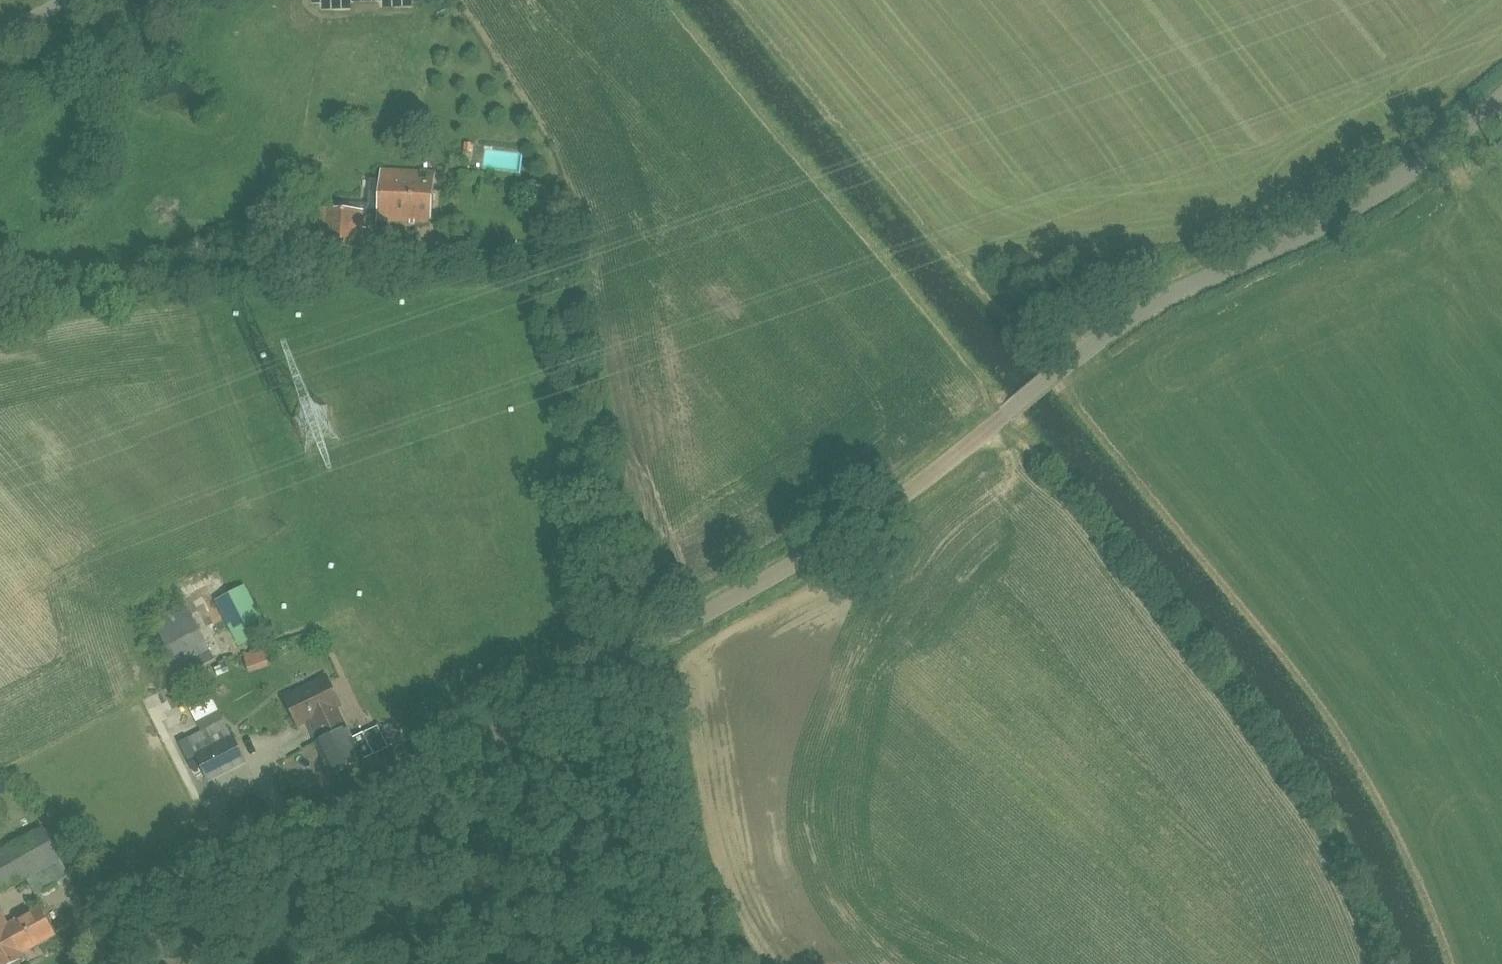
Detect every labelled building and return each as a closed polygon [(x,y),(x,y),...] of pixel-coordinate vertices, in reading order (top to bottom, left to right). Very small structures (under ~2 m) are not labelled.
[(381,169),(378,219),(431,222),(434,172),(381,169)] [(363,227),(364,210),(321,207),(319,247),(364,249),(365,227),(363,227)] [(269,631),(245,584),(215,599),(239,646),(269,631)] [(172,657),(177,668),(211,651),(205,640),(204,641),(184,603),(154,619),(173,656),(172,657)] [(310,732),(316,744),(321,742),(347,729),(347,728),(348,728),(337,707),(340,706),(325,677),(324,677),(325,680),(290,697),(289,695),(284,697),(299,727),(310,721),(314,730),(310,732)] [(225,724),(188,743),(195,755),(231,736),(225,724)] [(332,776),(388,748),(377,726),(352,739),(347,729),(321,742),(316,744),(332,776)] [(232,736),(196,754),(209,780),(245,762),(232,736)] [(27,878),(37,895),(64,880),(71,876),(61,859),(62,858),(43,827),(0,851),(0,894),(27,878)] [(9,924),(2,910),(0,911),(0,963),(9,963),(25,955),(23,952),(55,934),(40,907),(9,924)]
